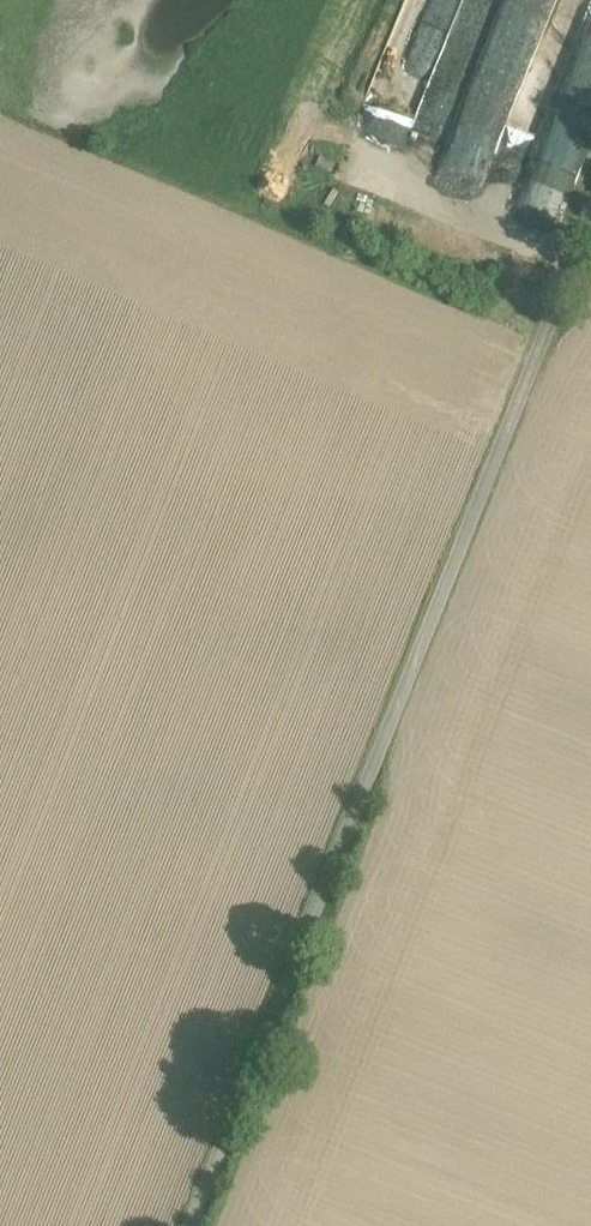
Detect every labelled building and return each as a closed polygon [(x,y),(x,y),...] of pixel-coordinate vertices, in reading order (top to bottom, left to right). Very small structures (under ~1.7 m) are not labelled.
[(462,0),(409,0),(396,39),(444,55),(462,0)] [(436,104),(428,125),(416,120),(413,128),(445,140),(464,90),(440,81),(431,103),(436,104)]
